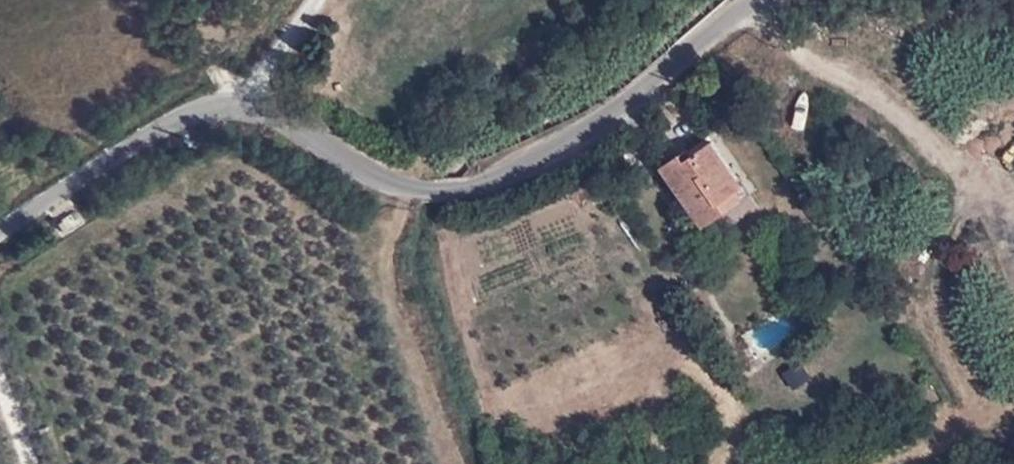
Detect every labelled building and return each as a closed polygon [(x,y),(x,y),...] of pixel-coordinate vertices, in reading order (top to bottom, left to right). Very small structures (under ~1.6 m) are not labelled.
[(721,197),(747,180),(718,138),(689,156),(685,152),(668,163),(709,222),(728,208),(721,197)] [(754,191),(747,180),(721,197),(728,208),(754,191)] [(792,384),(811,375),(804,357),(784,366),(792,384)]
